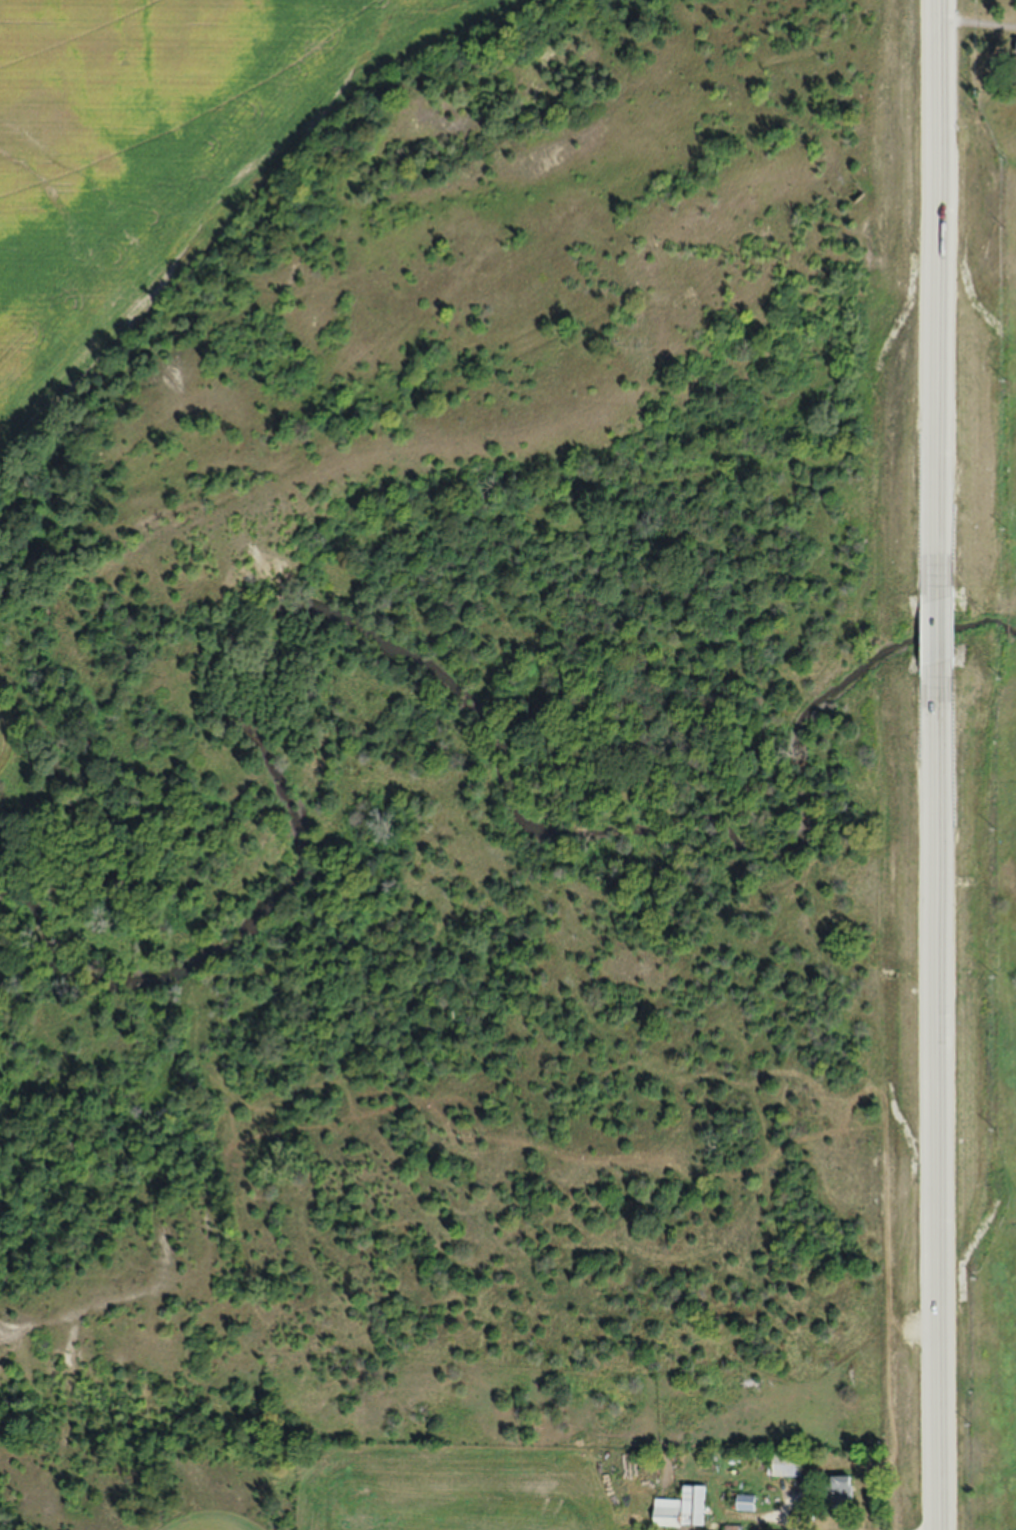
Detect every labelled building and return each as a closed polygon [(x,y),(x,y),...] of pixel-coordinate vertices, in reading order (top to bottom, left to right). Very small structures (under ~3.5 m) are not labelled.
[(770,1463),(770,1475),(802,1475),(802,1463),(770,1463)] [(852,1477),(828,1477),(829,1506),(852,1506),(852,1477)] [(705,1486),(684,1485),(684,1500),(655,1500),(655,1526),(704,1527),(705,1486)] [(755,1495),(738,1495),(738,1510),(755,1511),(755,1495)]
